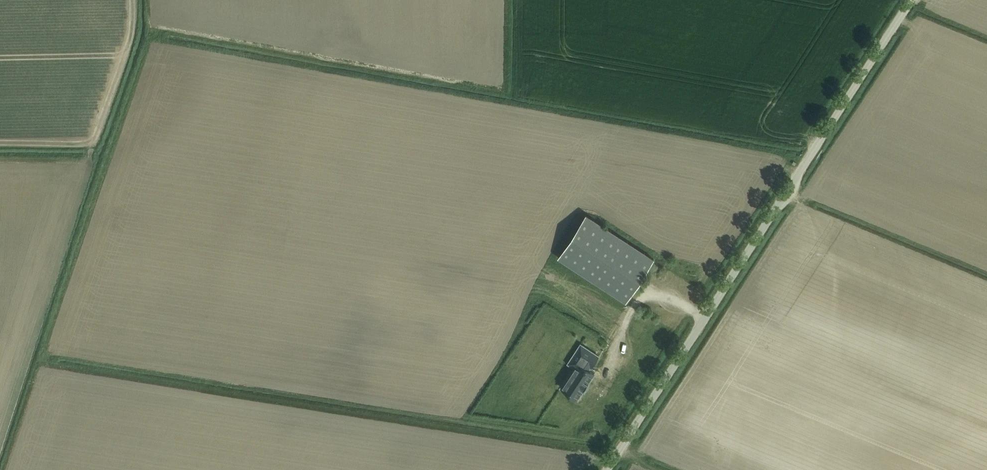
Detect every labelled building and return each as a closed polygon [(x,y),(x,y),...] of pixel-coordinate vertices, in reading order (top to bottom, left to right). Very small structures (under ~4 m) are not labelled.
[(558,256),(626,300),(653,258),(586,214),(558,256)] [(556,406),(574,417),(593,390),(586,385),(592,374),(577,363),(570,373),(575,376),(556,406)]
